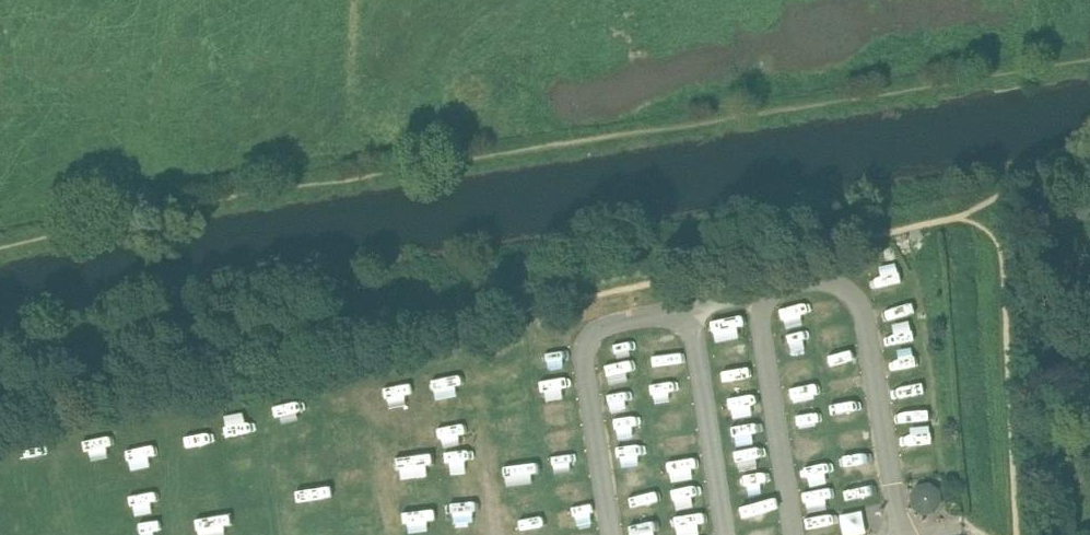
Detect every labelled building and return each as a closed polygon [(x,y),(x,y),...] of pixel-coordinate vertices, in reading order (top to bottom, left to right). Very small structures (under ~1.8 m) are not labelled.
[(928,490),(921,491),(916,497),(917,504),(923,509),(931,508),(935,502),(934,494),(928,490)]
